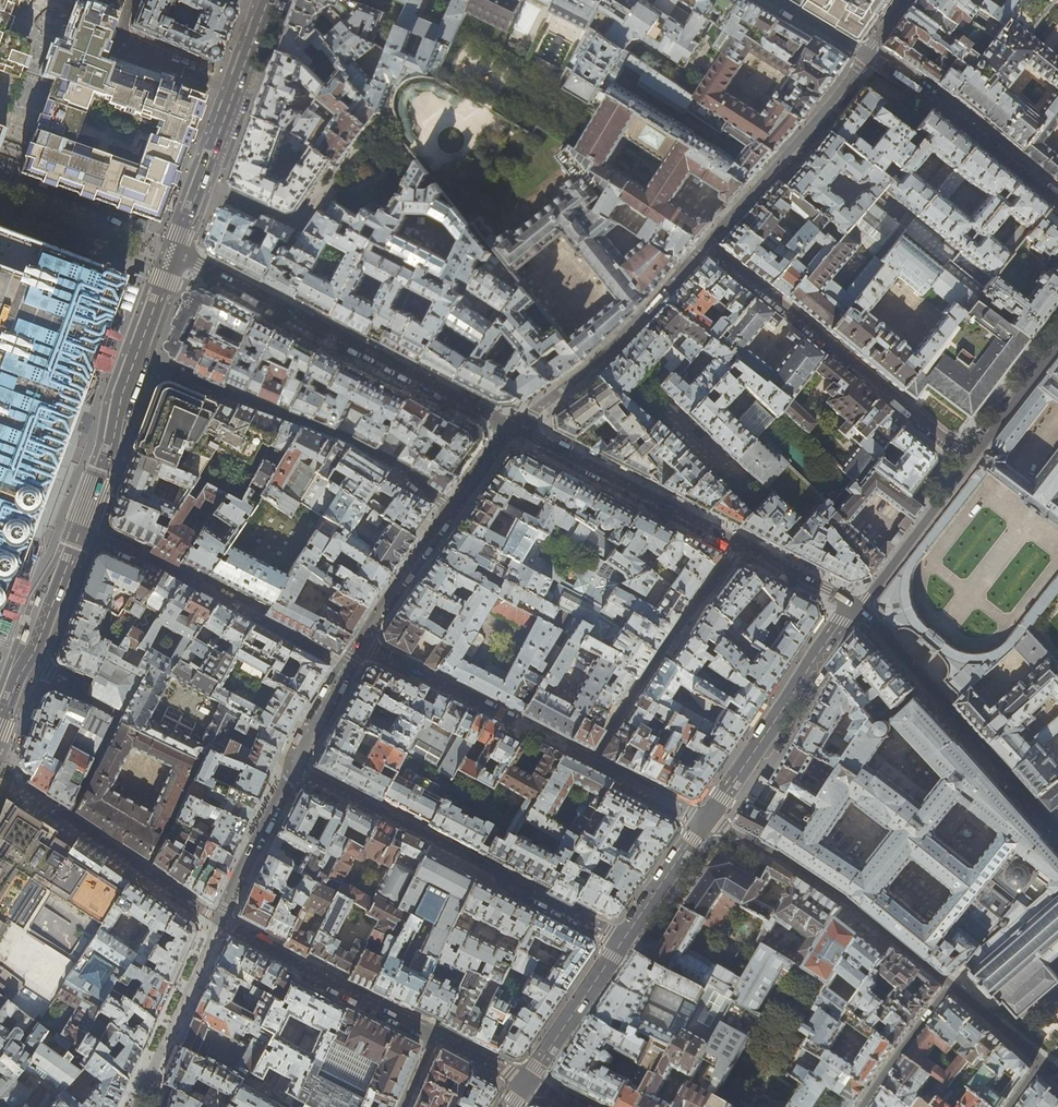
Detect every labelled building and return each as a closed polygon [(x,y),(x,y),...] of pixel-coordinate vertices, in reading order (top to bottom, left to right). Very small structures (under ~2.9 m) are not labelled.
[(1,71),(16,76),(19,65),(26,68),(29,56),(23,54),(27,43),(8,37),(11,27),(19,4),(28,7),(30,0),(0,0),(0,70),(1,71)] [(232,5),(228,3),(222,0),(175,0),(178,1),(189,7),(200,13),(192,31),(166,20),(174,0),(142,0),(132,27),(207,58),(211,60),(212,61),(214,60),(218,59),(220,58),(221,56),(222,51),(228,37),(235,17),(236,14),(236,13),(234,9),(233,6),(232,5)] [(290,25),(298,27),(310,39),(318,30),(318,29),(315,26),(319,16),(323,13),(336,29),(325,39),(356,76),(352,80),(368,99),(378,111),(380,113),(388,92),(396,95),(398,90),(402,84),(406,81),(413,79),(424,78),(436,79),(451,48),(428,38),(413,33),(399,27),(389,51),(388,50),(373,86),(369,84),(371,82),(355,62),(377,45),(373,43),(355,33),(322,0),(299,0),(294,12),(290,25)] [(355,33),(373,43),(385,13),(351,0),(322,0),(355,33)] [(408,5),(399,27),(413,33),(428,38),(451,48),(460,27),(468,12),(473,0),(456,0),(443,28),(416,16),(420,8),(421,9),(425,0),(410,0),(408,5)] [(468,12),(460,27),(470,32),(477,17),(509,32),(522,3),(524,0),(473,0),(468,12)] [(554,6),(552,11),(563,17),(589,30),(590,28),(604,0),(557,0),(554,6)] [(606,39),(626,51),(632,41),(641,39),(685,68),(704,39),(701,37),(711,20),(705,16),(696,11),(694,15),(678,4),(680,0),(679,0),(640,0),(635,9),(628,23),(625,28),(616,23),(606,39)] [(635,9),(640,0),(617,0),(635,9)] [(701,4),(696,11),(705,16),(715,0),(700,0),(701,4)] [(734,13),(741,0),(715,0),(705,16),(711,20),(725,29),(734,13)] [(748,0),(741,0),(734,13),(745,19),(754,4),(752,2),(748,0)] [(803,7),(850,35),(863,43),(865,39),(866,38),(892,0),(808,0),(803,7)] [(909,8),(947,36),(955,25),(921,0),(915,0),(914,2),(909,8)] [(969,20),(943,0),(921,0),(955,25),(962,30),(969,20)] [(969,20),(994,38),(1003,26),(968,0),(943,0),(969,20)] [(985,123),(1016,148),(1045,172),(1057,182),(1057,157),(1041,143),(1057,121),(1057,58),(1028,33),(1056,0),(1021,0),(1003,26),(994,38),(969,20),(962,30),(955,25),(947,36),(966,50),(957,61),(971,72),(952,96),(969,110),(985,123)] [(1021,0),(1006,0),(1000,9),(986,0),(968,0),(1003,26),(1021,0)] [(763,9),(754,4),(745,19),(757,26),(765,10),(763,9)] [(54,78),(92,92),(110,98),(108,104),(160,122),(155,137),(186,148),(194,126),(205,99),(205,98),(183,90),(159,81),(158,86),(155,85),(119,73),(120,67),(103,61),(116,22),(104,18),(106,11),(89,6),(86,14),(78,11),(76,15),(76,16),(63,52),(53,48),(50,47),(46,57),(50,58),(44,74),(54,78)] [(903,17),(902,19),(954,59),(957,61),(966,50),(947,36),(909,8),(903,17)] [(779,18),(765,10),(757,26),(745,19),(734,13),(725,29),(714,46),(724,53),(743,64),(751,51),(790,75),(790,76),(794,78),(788,89),(789,93),(794,96),(792,99),(781,91),(775,99),(790,109),(790,110),(804,119),(816,103),(838,76),(849,60),(849,58),(821,40),(816,36),(814,38),(779,18)] [(883,47),(899,58),(902,61),(918,71),(937,85),(954,59),(902,19),(882,46),(883,47)] [(339,68),(325,84),(326,86),(318,96),(317,98),(338,115),(319,143),(319,142),(318,141),(314,138),(325,121),(321,118),(321,117),(314,113),(319,106),(314,102),(304,116),(293,132),(332,158),(339,163),(348,150),(367,125),(378,111),(368,99),(352,80),(356,76),(325,39),(318,30),(310,39),(298,27),(290,25),(288,29),(280,51),(298,57),(310,69),(313,66),(311,64),(312,63),(311,60),(303,51),(309,39),(320,50),(324,50),(339,68)] [(714,157),(712,160),(746,184),(758,170),(777,150),(752,134),(696,98),(626,51),(606,39),(590,28),(589,30),(569,69),(573,72),(688,143),(714,157)] [(546,59),(554,62),(563,38),(555,35),(546,59)] [(266,88),(256,115),(281,124),(293,132),(304,116),(299,113),(299,111),(297,109),(295,108),(293,108),(293,105),(298,102),(301,98),(302,95),(302,92),(302,85),(306,83),(318,96),(326,86),(325,84),(310,69),(298,57),(280,51),(266,88)] [(799,125),(804,119),(790,110),(790,109),(775,99),(763,116),(725,92),(743,64),(724,53),(710,75),(696,98),(752,134),(777,150),(781,146),(799,125)] [(951,95),(952,96),(971,72),(957,61),(954,59),(937,85),(951,95)] [(722,196),(722,197),(730,202),(738,193),(746,184),(712,160),(714,157),(688,143),(573,72),(564,88),(602,110),(579,150),(600,162),(595,172),(614,184),(597,211),(612,220),(624,201),(652,219),(641,238),(649,242),(653,245),(665,227),(681,224),(699,238),(705,230),(712,223),(704,218),(703,218),(702,218),(699,221),(673,203),(693,173),(723,193),(722,195),(722,196)] [(92,92),(54,78),(46,103),(42,113),(40,113),(36,122),(38,123),(38,124),(35,131),(32,141),(29,143),(24,156),(25,159),(21,172),(20,174),(22,174),(128,211),(145,217),(159,223),(177,174),(184,153),(185,150),(186,148),(155,137),(149,135),(146,143),(141,156),(140,161),(138,167),(94,151),(78,145),(74,144),(78,134),(84,116),(92,92)] [(882,104),(871,95),(862,88),(842,113),(827,133),(842,145),(850,151),(889,181),(916,147),(914,146),(912,147),(911,148),(904,143),(910,135),(878,110),(882,104)] [(84,116),(78,134),(137,155),(142,142),(144,143),(146,143),(149,135),(155,137),(160,122),(108,104),(110,98),(92,92),(84,116)] [(395,101),(396,95),(388,92),(380,113),(386,120),(400,137),(395,107),(395,101)] [(879,262),(903,232),(974,146),(961,135),(931,110),(911,136),(920,142),(916,147),(889,181),(882,189),(911,213),(901,226),(880,209),(885,203),(877,196),(844,234),(879,262)] [(249,193),(273,203),(282,208),(290,212),(297,210),(332,158),(293,132),(281,124),(256,115),(243,151),(233,180),(236,188),(249,193)] [(839,148),(842,145),(827,133),(802,163),(781,186),(799,201),(802,196),(807,196),(810,198),(810,200),(811,202),(813,203),(815,204),(821,208),(817,214),(826,221),(816,233),(822,239),(825,236),(836,245),(844,234),(877,196),(882,189),(889,181),(850,151),(847,156),(844,155),(842,156),(839,153),(839,148)] [(568,340),(585,360),(609,337),(633,314),(659,286),(676,265),(679,261),(653,245),(649,242),(625,260),(606,236),(620,225),(612,220),(597,211),(614,184),(595,172),(600,162),(579,150),(571,146),(557,157),(575,179),(564,189),(568,194),(515,236),(511,231),(499,240),(481,219),(475,224),(480,230),(491,244),(495,249),(515,274),(517,273),(516,271),(518,270),(518,269),(521,267),(524,264),(524,265),(529,261),(529,260),(531,258),(534,256),(535,257),(537,255),(536,254),(540,252),(543,249),(544,250),(547,247),(546,246),(549,244),(553,241),(553,242),(556,240),(556,239),(559,236),(563,233),(563,234),(564,233),(565,234),(566,233),(572,240),(571,241),(573,244),(574,244),(579,250),(578,251),(581,254),(582,253),(588,259),(587,260),(589,263),(590,262),(595,269),(595,270),(597,272),(603,278),(602,279),(604,282),(605,282),(610,288),(610,289),(612,292),(613,291),(618,298),(617,299),(619,300),(617,302),(618,302),(611,308),(611,307),(607,309),(608,310),(601,315),(598,317),(599,318),(595,321),(592,323),(591,323),(588,325),(589,326),(582,331),(582,330),(578,333),(579,333),(572,339),(572,338),(570,339),(569,338),(568,339),(568,340)] [(949,259),(951,261),(1018,181),(996,163),(974,146),(903,232),(943,266),(949,259)] [(408,196),(406,195),(404,198),(399,195),(397,199),(390,212),(405,221),(409,213),(416,214),(433,215),(443,192),(419,161),(406,183),(411,186),(410,189),(411,190),(408,196)] [(778,183),(776,181),(757,202),(753,206),(737,224),(759,242),(788,265),(816,233),(826,221),(817,214),(799,201),(781,186),(778,183)] [(1040,219),(1045,213),(1050,207),(1038,197),(1018,181),(951,261),(984,288),(993,276),(1025,237),(1040,219)] [(447,197),(443,192),(433,215),(448,222),(455,231),(462,240),(471,227),(457,209),(453,212),(453,208),(452,207),(451,205),(449,204),(446,203),(444,202),(447,197)] [(378,205),(384,209),(390,212),(397,199),(387,194),(385,193),(381,200),(378,205)] [(331,209),(327,215),(345,225),(370,238),(376,227),(380,229),(374,240),(391,249),(398,235),(402,228),(405,221),(390,212),(384,209),(381,216),(371,211),(375,204),(371,202),(362,218),(335,203),(331,209)] [(216,225),(210,242),(215,255),(243,269),(266,281),(276,264),(286,245),(295,231),(295,230),(279,222),(263,215),(260,220),(247,214),(230,206),(222,209),(216,225)] [(723,207),(713,218),(716,221),(726,210),(723,207)] [(295,274),(308,280),(299,298),(314,306),(334,316),(374,240),(370,238),(345,225),(327,215),(320,210),(306,232),(294,250),(286,245),(276,264),(290,271),(295,274)] [(1040,219),(1025,237),(1046,254),(1047,254),(1049,254),(1050,253),(1051,253),(1057,245),(1057,243),(1057,241),(1057,240),(1057,233),(1040,219)] [(471,227),(462,240),(462,241),(456,252),(451,262),(452,262),(445,276),(470,289),(481,271),(477,268),(477,265),(478,264),(479,262),(479,260),(480,260),(483,261),(484,259),(487,261),(495,249),(491,244),(486,249),(474,235),(480,230),(475,224),(471,227)] [(681,259),(699,238),(681,224),(665,227),(653,245),(679,261),(681,259)] [(754,273),(770,285),(788,265),(759,242),(737,224),(736,224),(734,227),(718,245),(754,273)] [(126,275),(0,231),(0,616),(126,275)] [(885,379),(887,380),(900,391),(902,389),(974,299),(981,291),(984,288),(951,261),(949,259),(943,266),(903,232),(879,262),(882,265),(829,332),(842,343),(843,344),(847,347),(850,350),(851,351),(852,351),(856,355),(872,368),(873,368),(877,372),(878,374),(879,373),(882,376),(886,379),(885,379)] [(784,296),(787,297),(802,279),(805,281),(836,245),(825,236),(822,239),(816,233),(788,265),(770,285),(784,296)] [(826,330),(829,332),(882,265),(879,262),(844,234),(836,245),(805,281),(802,279),(787,297),(812,319),(826,330)] [(426,249),(398,235),(391,249),(411,259),(410,261),(418,266),(423,268),(424,266),(445,276),(452,262),(451,262),(426,249)] [(391,249),(374,240),(334,316),(356,328),(371,335),(410,261),(411,259),(391,249)] [(481,271),(470,289),(422,362),(441,372),(457,380),(481,347),(526,287),(515,274),(495,249),(487,261),(481,271)] [(688,278),(705,293),(723,272),(722,271),(707,259),(705,259),(696,269),(688,278)] [(381,340),(385,343),(401,311),(401,310),(397,308),(395,307),(397,304),(396,304),(404,287),(405,288),(407,285),(408,286),(412,288),(413,287),(423,268),(418,266),(410,261),(371,335),(381,340)] [(296,297),(299,298),(308,280),(295,274),(294,276),(297,278),(296,280),(293,281),(289,278),(291,276),(288,275),(290,271),(276,264),(266,281),(296,297)] [(403,352),(422,362),(470,289),(445,276),(424,266),(423,268),(413,287),(439,301),(427,324),(419,320),(401,311),(385,343),(403,352)] [(1048,272),(1026,301),(993,276),(984,288),(981,291),(984,294),(983,296),(986,298),(987,296),(1008,312),(1012,307),(1017,312),(1008,324),(1027,339),(1050,309),(1057,298),(1057,275),(1053,272),(1052,271),(1051,271),(1049,272),(1048,272)] [(715,301),(725,308),(742,288),(726,274),(723,272),(705,293),(715,300),(715,301)] [(705,293),(688,278),(676,291),(664,304),(664,305),(711,339),(716,342),(753,297),(751,295),(742,288),(725,308),(715,301),(715,300),(705,293)] [(512,402),(515,402),(518,400),(520,399),(521,398),(505,388),(517,372),(520,368),(527,358),(536,365),(568,340),(568,339),(526,287),(481,347),(457,380),(464,384),(501,403),(505,403),(507,403),(512,402)] [(220,297),(204,289),(191,293),(187,304),(172,346),(177,358),(182,360),(186,351),(190,343),(203,318),(201,317),(208,303),(217,306),(220,297)] [(199,374),(219,382),(228,386),(231,381),(259,318),(234,304),(220,297),(217,306),(208,303),(201,317),(203,318),(190,343),(210,351),(201,369),(199,374)] [(741,350),(765,322),(773,328),(780,319),(753,297),(716,342),(716,343),(735,357),(733,360),(734,361),(764,385),(765,383),(789,402),(782,411),(816,442),(852,482),(857,487),(872,468),(877,462),(850,437),(848,439),(843,435),(852,425),(876,398),(838,366),(790,327),(784,335),(786,336),(785,337),(794,344),(771,374),(741,350)] [(943,398),(968,416),(983,397),(1017,353),(1027,339),(1008,324),(974,299),(902,389),(914,397),(926,385),(943,398)] [(654,316),(643,328),(654,339),(658,334),(669,346),(679,334),(686,340),(678,349),(676,348),(674,350),(683,358),(690,363),(702,350),(711,339),(664,305),(654,316)] [(231,381),(240,385),(250,390),(267,357),(281,329),(271,323),(259,318),(231,381)] [(598,376),(600,381),(644,435),(655,423),(624,396),(635,384),(645,373),(649,377),(650,376),(648,374),(656,366),(654,363),(660,356),(668,363),(663,367),(665,369),(660,375),(660,377),(656,382),(655,381),(654,382),(658,386),(683,358),(674,350),(669,346),(658,334),(654,339),(643,328),(611,361),(598,376)] [(290,362),(300,339),(283,330),(281,329),(267,357),(272,360),(273,358),(275,358),(276,357),(278,355),(279,356),(278,358),(279,360),(281,361),(280,364),(288,367),(290,362)] [(312,372),(321,350),(319,348),(300,339),(290,362),(296,364),(293,373),(296,375),(283,404),(292,408),(294,409),(303,391),(305,387),(309,378),(301,375),(304,368),(312,372)] [(671,398),(687,414),(734,361),(733,360),(735,357),(716,343),(716,342),(711,339),(702,350),(713,359),(695,380),(694,380),(687,388),(681,382),(687,374),(684,371),(690,364),(690,363),(683,358),(658,386),(671,398)] [(583,361),(585,360),(568,340),(536,365),(553,381),(554,382),(562,376),(583,361)] [(201,369),(210,351),(190,343),(186,351),(182,360),(184,361),(201,369)] [(294,409),(293,411),(318,420),(319,419),(347,363),(334,356),(321,350),(312,372),(309,378),(305,387),(310,389),(308,393),(303,391),(294,409)] [(261,394),(277,362),(272,360),(267,357),(250,390),(259,394),(261,394)] [(538,392),(553,381),(536,365),(527,358),(520,368),(526,374),(523,376),(517,372),(505,388),(521,398),(522,399),(524,399),(524,400),(525,400),(538,392)] [(687,414),(712,438),(734,459),(761,432),(782,411),(789,402),(765,383),(764,385),(734,361),(687,414)] [(1039,386),(1057,400),(1057,401),(1057,361),(1039,386)] [(290,362),(288,367),(280,364),(277,362),(261,394),(264,396),(283,404),(296,375),(293,373),(296,364),(290,362)] [(351,433),(358,436),(369,442),(380,448),(412,397),(387,384),(347,363),(319,419),(334,426),(339,428),(345,430),(351,433)] [(552,416),(552,423),(553,430),(609,459),(657,484),(657,482),(649,474),(654,471),(642,455),(653,445),(644,435),(600,381),(552,416)] [(192,447),(219,406),(168,384),(157,388),(156,390),(154,392),(140,431),(134,447),(132,453),(177,472),(185,458),(177,455),(181,443),(192,447)] [(996,443),(1008,454),(1014,448),(1020,440),(1026,432),(1032,424),(1038,416),(1044,409),(1048,404),(1053,402),(1057,400),(1039,386),(1005,431),(996,443)] [(477,442),(474,429),(469,426),(465,424),(448,416),(439,411),(412,397),(380,448),(393,455),(403,439),(412,444),(401,459),(415,468),(426,455),(455,473),(477,442)] [(906,423),(894,413),(893,412),(881,402),(876,398),(852,425),(843,435),(848,439),(850,437),(877,462),(882,455),(880,452),(902,428),(906,423)] [(223,407),(219,406),(192,447),(185,458),(177,472),(196,480),(198,480),(217,449),(249,465),(260,445),(267,449),(282,421),(266,415),(248,408),(238,404),(233,412),(223,407)] [(297,427),(282,421),(267,449),(247,488),(259,495),(300,428),(297,427)] [(655,423),(644,435),(653,445),(642,455),(654,471),(649,474),(657,482),(686,450),(669,434),(656,421),(655,423)] [(299,503),(316,474),(335,442),(317,435),(300,428),(259,495),(262,497),(290,517),(299,503)] [(905,431),(902,428),(880,452),(882,455),(877,462),(872,468),(908,496),(925,474),(934,462),(933,453),(905,431)] [(739,526),(740,526),(760,537),(799,557),(816,566),(823,555),(831,546),(838,539),(819,516),(827,508),(831,504),(788,465),(790,462),(761,432),(734,459),(758,482),(765,489),(766,488),(770,492),(750,514),(750,513),(739,526)] [(338,441),(337,440),(335,442),(316,474),(327,481),(337,465),(349,446),(338,441)] [(1056,455),(1049,463),(1043,471),(1041,474),(1034,484),(1021,474),(1017,472),(1013,468),(1012,468),(1011,467),(1009,465),(1009,460),(1008,454),(996,443),(992,448),(991,449),(989,450),(987,452),(986,454),(987,457),(988,459),(988,461),(988,464),(987,465),(987,467),(981,466),(979,470),(977,472),(974,476),(970,480),(971,480),(905,566),(879,599),(880,600),(879,602),(879,606),(879,607),(880,607),(880,608),(881,612),(880,613),(881,614),(880,614),(882,616),(884,619),(883,619),(897,632),(899,629),(902,628),(907,628),(911,629),(914,631),(918,634),(922,638),(920,640),(924,644),(926,641),(927,642),(930,645),(933,648),(934,649),(932,651),(936,655),(938,652),(942,656),(947,662),(949,666),(950,669),(949,673),(947,677),(945,680),(959,694),(959,700),(979,682),(1007,656),(1016,648),(1030,629),(1035,623),(1057,593),(1057,575),(1011,637),(1003,643),(994,648),(985,651),(967,651),(955,647),(949,643),(948,642),(947,641),(946,639),(933,629),(931,628),(930,628),(928,626),(926,624),(919,616),(914,606),(913,600),(912,588),(914,574),(920,564),(985,479),(989,474),(990,474),(991,472),(1003,481),(1003,482),(1008,485),(1011,487),(1024,496),(1028,500),(1038,507),(1046,513),(1052,518),(1055,520),(1057,523),(1057,452),(1056,455)] [(384,479),(389,471),(365,456),(349,446),(337,465),(375,488),(377,489),(384,479)] [(670,490),(682,497),(707,470),(694,458),(686,450),(657,482),(657,484),(670,490)] [(187,495),(196,480),(177,472),(132,453),(130,459),(119,489),(116,497),(157,512),(167,515),(172,517),(187,495)] [(507,456),(493,475),(533,497),(542,501),(548,488),(559,473),(554,470),(539,462),(520,453),(507,456)] [(423,474),(427,477),(432,480),(431,483),(447,493),(453,485),(459,476),(455,473),(426,455),(415,468),(423,474)] [(363,505),(375,488),(337,465),(327,481),(363,505)] [(897,527),(904,532),(904,533),(923,507),(908,496),(872,468),(857,487),(852,482),(845,490),(849,495),(836,509),(834,507),(830,511),(827,508),(819,516),(838,539),(865,571),(870,576),(871,577),(894,546),(893,546),(887,541),(885,541),(877,550),(848,524),(874,492),(905,516),(897,525),(897,527)] [(696,504),(708,510),(727,490),(716,479),(707,470),(682,497),(696,504)] [(581,484),(559,473),(548,488),(542,501),(555,507),(560,510),(563,506),(564,507),(566,508),(568,508),(570,508),(574,510),(571,516),(582,524),(598,493),(581,484)] [(342,543),(365,559),(389,574),(406,550),(415,539),(410,536),(365,506),(363,505),(327,481),(316,474),(299,503),(323,518),(338,528),(348,534),(342,543)] [(542,501),(533,497),(493,475),(486,486),(478,498),(498,510),(514,520),(533,528),(584,557),(579,566),(596,574),(615,545),(607,540),(602,537),(582,524),(571,516),(560,510),(555,507),(542,501)] [(420,521),(428,508),(401,490),(391,483),(384,479),(377,489),(392,499),(385,510),(374,502),(371,502),(369,506),(366,504),(365,506),(410,536),(420,521)] [(224,499),(227,495),(206,485),(195,500),(187,495),(172,517),(153,548),(150,553),(164,560),(177,567),(181,562),(221,503),(224,499)] [(194,568),(208,575),(262,497),(259,495),(247,488),(239,502),(227,495),(224,499),(227,500),(226,503),(227,504),(226,506),(221,503),(181,562),(194,568)] [(730,522),(739,526),(750,513),(744,508),(727,490),(708,510),(724,518),(730,522)] [(613,501),(598,493),(582,524),(602,537),(604,534),(594,527),(597,521),(601,523),(601,524),(600,526),(601,528),(602,529),(604,531),(606,531),(608,530),(610,528),(614,530),(607,540),(615,545),(637,513),(613,501)] [(1028,500),(1024,496),(1021,499),(1050,521),(1052,518),(1046,513),(1038,507),(1028,500)] [(154,520),(157,512),(116,497),(114,502),(109,517),(111,523),(114,529),(148,545),(153,548),(172,517),(167,515),(164,523),(154,520)] [(299,503),(290,517),(262,497),(208,575),(208,576),(215,579),(245,594),(254,599),(262,603),(270,607),(294,563),(299,555),(323,518),(299,503)] [(475,501),(455,529),(555,583),(562,570),(526,552),(535,536),(542,540),(541,541),(577,568),(575,571),(575,576),(595,587),(588,600),(603,608),(615,587),(618,584),(601,577),(596,574),(579,566),(584,557),(533,528),(514,520),(511,527),(506,524),(501,531),(507,534),(504,539),(484,529),(498,510),(478,498),(475,501)] [(660,525),(637,513),(615,545),(596,574),(601,577),(618,584),(621,583),(648,569),(649,568),(637,560),(645,548),(658,557),(674,532),(660,525)] [(331,587),(333,588),(367,608),(376,595),(377,592),(339,566),(336,570),(318,559),(320,555),(338,528),(323,518),(299,555),(294,563),(331,587)] [(320,555),(339,566),(377,592),(388,577),(389,574),(365,559),(342,543),(348,534),(338,528),(320,555)] [(588,600),(555,583),(455,529),(445,544),(443,546),(475,564),(500,578),(548,604),(573,616),(591,626),(598,615),(603,608),(588,600)] [(684,537),(674,532),(658,557),(656,559),(678,575),(670,586),(671,586),(670,587),(688,599),(693,592),(712,565),(681,542),(684,537)] [(690,541),(684,537),(681,542),(712,565),(719,556),(690,541)] [(860,579),(870,576),(865,571),(838,539),(831,546),(823,555),(816,566),(827,572),(847,582),(860,579)] [(442,549),(434,560),(461,577),(477,586),(564,632),(573,616),(548,604),(500,578),(496,588),(485,583),(482,578),(475,574),(470,574),(475,564),(443,546),(442,549)] [(119,616),(145,573),(102,554),(98,555),(94,557),(80,595),(78,599),(106,609),(113,613),(119,616)] [(426,572),(418,583),(454,605),(457,600),(454,598),(455,596),(450,593),(454,587),(454,588),(457,588),(459,586),(471,593),(477,586),(461,577),(434,560),(426,572)] [(306,638),(318,617),(351,635),(359,622),(367,608),(333,588),(331,587),(294,563),(270,607),(265,616),(295,632),(296,632),(298,633),(306,638)] [(142,605),(148,596),(162,574),(160,573),(149,567),(145,573),(119,616),(110,630),(104,639),(103,640),(110,643),(118,647),(139,617),(145,607),(145,606),(142,605)] [(746,570),(741,567),(735,569),(718,590),(707,605),(750,643),(752,641),(759,644),(766,633),(762,629),(770,620),(773,623),(780,613),(781,612),(748,571),(747,570),(746,570)] [(657,575),(648,569),(621,583),(644,596),(657,575)] [(764,579),(748,571),(781,612),(782,613),(791,593),(769,582),(764,579)] [(169,577),(162,574),(148,596),(142,605),(145,606),(145,607),(153,612),(147,621),(139,617),(118,647),(124,650),(123,651),(125,652),(128,647),(134,650),(129,659),(121,655),(120,660),(137,669),(142,659),(146,652),(137,647),(157,619),(180,584),(169,577)] [(462,683),(495,700),(496,699),(522,712),(569,635),(564,632),(477,586),(471,593),(469,597),(460,593),(457,600),(454,605),(418,583),(413,590),(456,615),(439,640),(452,645),(436,668),(456,679),(456,680),(462,683)] [(178,661),(186,649),(201,628),(203,626),(217,603),(189,588),(180,584),(157,619),(137,647),(146,652),(142,659),(150,665),(168,676),(178,661)] [(671,586),(670,586),(654,610),(615,587),(603,608),(598,615),(610,622),(620,607),(646,621),(665,635),(676,618),(678,614),(677,614),(688,599),(670,587),(671,586)] [(397,612),(395,615),(439,640),(456,615),(413,590),(397,612)] [(791,623),(787,623),(779,634),(770,628),(766,633),(759,644),(787,664),(806,635),(818,618),(814,605),(809,602),(791,593),(782,613),(781,612),(780,613),(792,621),(791,623)] [(103,619),(106,609),(78,599),(66,633),(57,657),(60,664),(81,673),(95,679),(110,643),(103,640),(104,639),(98,637),(96,631),(101,618),(103,619)] [(186,649),(204,660),(207,656),(220,638),(235,613),(231,611),(217,603),(203,626),(201,628),(186,649)] [(716,654),(739,678),(765,696),(778,677),(787,664),(759,644),(752,641),(750,643),(707,605),(697,621),(689,635),(716,654)] [(663,637),(665,635),(646,621),(620,607),(610,622),(653,652),(663,637)] [(110,630),(119,616),(113,613),(109,624),(107,627),(110,630)] [(264,678),(269,669),(275,661),(242,642),(254,624),(239,616),(235,613),(220,638),(230,644),(225,653),(222,652),(220,654),(212,649),(207,656),(204,660),(186,649),(178,661),(218,683),(209,698),(219,703),(240,714),(285,737),(286,735),(294,723),(307,702),(266,679),(264,678)] [(434,670),(436,668),(452,645),(439,640),(395,615),(383,634),(385,642),(407,653),(420,636),(423,638),(424,641),(423,643),(430,646),(431,644),(435,647),(429,656),(424,652),(421,652),(415,660),(434,670)] [(633,676),(637,678),(644,667),(644,666),(653,652),(610,622),(598,615),(591,626),(579,646),(615,665),(633,676)] [(521,714),(527,717),(569,739),(600,689),(615,665),(579,646),(591,626),(573,616),(564,632),(569,635),(522,712),(521,714)] [(348,639),(351,635),(318,617),(306,638),(308,639),(310,640),(314,632),(343,647),(348,639)] [(1030,629),(1034,633),(1037,630),(1039,627),(1035,623),(1030,629)] [(288,656),(294,646),(268,632),(254,624),(242,642),(275,661),(282,665),(288,656)] [(848,642),(845,645),(861,665),(879,650),(870,640),(859,628),(858,628),(848,642)] [(987,738),(1057,676),(1057,660),(1054,655),(1034,633),(1030,629),(1016,648),(1020,653),(1021,654),(1025,658),(1025,659),(1026,659),(1031,664),(1032,665),(1036,669),(1036,670),(998,703),(979,682),(959,700),(956,703),(963,712),(987,738)] [(337,656),(343,647),(314,632),(310,640),(313,642),(336,655),(337,656)] [(727,711),(728,712),(746,724),(763,698),(765,696),(739,678),(716,654),(689,635),(681,646),(670,662),(697,678),(691,690),(698,695),(698,696),(727,711)] [(119,710),(124,712),(150,665),(142,659),(137,669),(120,660),(121,655),(123,651),(124,650),(118,647),(110,643),(95,679),(92,686),(88,693),(91,695),(119,710)] [(861,665),(845,645),(839,653),(837,655),(829,666),(836,672),(855,696),(868,713),(886,697),(893,706),(894,706),(907,696),(912,691),(915,688),(899,671),(896,668),(879,650),(861,665)] [(329,668),(329,666),(304,652),(294,646),(288,656),(297,661),(300,667),(293,678),(286,679),(277,674),(283,665),(282,665),(275,661),(269,669),(274,672),(271,677),(269,676),(266,679),(307,702),(318,685),(329,668)] [(728,712),(698,696),(698,695),(691,690),(697,678),(670,662),(664,659),(658,667),(641,695),(672,713),(685,721),(683,724),(695,729),(694,732),(706,738),(706,739),(704,741),(704,742),(725,753),(737,736),(746,724),(728,712)] [(168,676),(150,665),(124,712),(122,717),(119,722),(142,733),(195,759),(198,751),(204,754),(205,755),(207,750),(221,756),(228,739),(225,738),(228,732),(230,727),(233,729),(240,714),(219,703),(210,724),(199,745),(169,730),(149,720),(160,698),(170,677),(183,684),(209,698),(218,683),(178,661),(168,676)] [(632,678),(633,676),(615,665),(600,689),(618,699),(619,696),(632,678)] [(361,675),(358,682),(394,701),(400,689),(393,685),(396,678),(393,676),(373,666),(364,669),(361,675)] [(855,696),(836,672),(829,666),(834,675),(819,701),(809,717),(834,732),(839,724),(843,726),(846,721),(842,719),(846,712),(848,712),(854,703),(858,705),(853,713),(854,716),(858,718),(846,739),(854,743),(872,717),(868,713),(855,696)] [(987,738),(1009,762),(1016,770),(1036,752),(1033,748),(1041,740),(1045,744),(1057,733),(1057,718),(1056,720),(1056,719),(1054,720),(1054,721),(1048,726),(1046,727),(1047,728),(1048,728),(1048,729),(1039,737),(1038,736),(1037,737),(1037,738),(1031,744),(1020,732),(1026,727),(1022,723),(1051,697),(1057,704),(1057,676),(987,738)] [(415,688),(396,678),(393,685),(400,689),(394,701),(407,708),(417,689),(415,688)] [(407,708),(394,701),(358,682),(347,701),(338,718),(405,754),(451,779),(456,769),(465,754),(470,747),(471,743),(463,739),(456,735),(453,742),(447,740),(448,738),(429,728),(432,722),(407,708)] [(437,725),(450,699),(431,689),(429,689),(420,684),(417,689),(407,708),(432,722),(437,725)] [(618,699),(600,689),(569,739),(584,746),(590,749),(591,749),(601,735),(603,730),(597,728),(603,719),(607,713),(604,711),(606,707),(610,702),(613,704),(618,699)] [(66,696),(55,692),(42,697),(29,732),(19,759),(24,772),(31,777),(70,698),(66,696)] [(665,724),(672,713),(641,695),(635,704),(634,705),(638,707),(646,712),(662,723),(663,722),(665,724)] [(956,971),(957,969),(965,962),(966,963),(1000,923),(1006,927),(1009,921),(1005,918),(1020,900),(1029,908),(1037,902),(1026,892),(1038,876),(1049,885),(1046,891),(1042,896),(1042,897),(1050,890),(1054,895),(1057,891),(1057,853),(1046,839),(1043,835),(1042,836),(1003,790),(962,745),(957,739),(923,703),(917,697),(916,697),(916,698),(895,718),(894,718),(894,721),(945,776),(931,793),(918,783),(917,783),(887,761),(888,760),(877,752),(887,735),(888,734),(887,734),(890,732),(891,729),(891,726),(890,722),(887,720),(883,720),(880,721),(878,723),(876,720),(893,706),(886,697),(868,713),(872,717),(854,743),(839,766),(838,766),(819,795),(796,781),(789,793),(764,838),(768,840),(774,843),(783,847),(817,870),(830,879),(853,894),(852,895),(858,900),(870,909),(897,931),(933,961),(934,961),(946,971),(949,972),(950,972),(952,972),(954,972),(956,971)] [(79,702),(70,698),(31,777),(28,782),(28,783),(31,785),(46,794),(71,745),(90,706),(79,702)] [(453,734),(467,708),(455,702),(450,699),(437,725),(453,734)] [(112,717),(111,716),(101,711),(91,705),(91,706),(90,706),(71,745),(46,794),(63,804),(68,808),(81,781),(93,758),(93,757),(97,749),(109,726),(112,718),(112,717)] [(625,721),(624,720),(612,739),(611,741),(603,754),(602,755),(610,759),(614,762),(646,712),(638,707),(634,705),(626,719),(625,721)] [(469,708),(467,708),(453,734),(456,735),(463,739),(477,712),(469,708)] [(497,729),(500,723),(489,718),(477,712),(463,739),(471,743),(470,747),(472,748),(474,745),(472,745),(475,739),(482,743),(480,754),(475,763),(469,761),(471,757),(465,754),(456,769),(475,779),(496,741),(492,738),(497,729)] [(662,723),(646,712),(614,762),(625,767),(636,773),(662,730),(659,728),(662,723)] [(685,721),(672,713),(665,724),(662,730),(636,773),(649,779),(651,780),(683,724),(685,721)] [(277,755),(285,737),(240,714),(233,729),(244,734),(248,725),(258,731),(255,739),(253,744),(250,749),(228,739),(221,756),(242,764),(268,776),(277,755)] [(846,739),(834,732),(809,717),(797,739),(795,741),(838,766),(839,766),(854,743),(846,739)] [(395,772),(405,754),(338,718),(331,732),(323,746),(350,760),(361,765),(376,774),(382,765),(395,772)] [(111,836),(146,859),(147,859),(147,858),(195,759),(142,733),(119,722),(85,791),(75,812),(111,836)] [(491,788),(495,781),(519,743),(516,741),(501,732),(500,725),(501,724),(500,723),(497,729),(492,738),(496,741),(475,779),(491,788)] [(695,729),(683,724),(651,780),(653,782),(664,787),(677,762),(681,755),(694,732),(695,729)] [(706,739),(706,738),(694,732),(681,755),(689,760),(688,766),(684,766),(677,762),(664,787),(687,799),(688,799),(696,797),(712,774),(725,753),(704,742),(704,741),(706,739)] [(1016,770),(1027,782),(1039,796),(1057,781),(1057,759),(1045,744),(1041,740),(1033,748),(1036,752),(1016,770)] [(838,766),(795,741),(792,748),(782,764),(771,783),(789,793),(796,781),(819,795),(838,766)] [(539,751),(544,753),(531,777),(512,766),(525,745),(519,742),(519,743),(495,781),(526,799),(505,832),(512,836),(513,835),(522,821),(529,810),(562,754),(545,746),(541,744),(538,748),(539,751)] [(380,801),(381,798),(395,772),(382,765),(376,774),(361,765),(358,771),(348,765),(350,760),(323,746),(322,748),(313,766),(332,776),(380,801)] [(221,784),(232,788),(257,800),(266,779),(268,776),(242,764),(221,756),(207,750),(205,755),(204,754),(196,773),(215,781),(221,784)] [(405,811),(429,823),(441,799),(451,779),(405,754),(395,772),(381,798),(387,802),(405,811)] [(608,789),(612,780),(594,771),(562,754),(529,810),(548,822),(571,783),(588,792),(575,812),(577,814),(566,833),(577,839),(608,789)] [(213,784),(215,781),(196,773),(194,776),(192,780),(210,789),(213,784)] [(761,776),(748,799),(735,823),(754,833),(764,838),(789,793),(771,783),(761,776)] [(211,790),(210,789),(192,780),(191,784),(186,794),(203,804),(207,796),(222,803),(218,811),(247,823),(252,812),(253,810),(227,797),(211,790)] [(1057,818),(1057,781),(1039,796),(1057,818)] [(254,808),(257,800),(232,788),(221,784),(219,787),(213,784),(210,789),(211,790),(227,797),(253,810),(254,808)] [(672,822),(658,814),(640,805),(611,790),(608,789),(577,839),(565,861),(589,874),(600,880),(598,885),(608,890),(604,896),(621,907),(631,893),(661,848),(674,829),(672,822)] [(323,802),(320,800),(300,790),(292,806),(281,827),(325,852),(334,833),(344,813),(326,803),(323,802)] [(218,811),(203,804),(186,794),(183,801),(175,819),(182,824),(189,828),(193,819),(193,817),(192,816),(193,814),(204,819),(207,817),(207,818),(207,820),(207,821),(208,822),(212,824),(213,825),(209,836),(206,841),(215,846),(233,858),(241,839),(247,823),(218,811)] [(50,1005),(55,996),(65,979),(74,966),(122,891),(133,874),(129,872),(126,869),(114,886),(96,875),(94,877),(65,858),(71,849),(66,846),(56,839),(60,834),(21,809),(4,799),(0,812),(0,966),(1,967),(24,984),(50,1005)] [(464,816),(462,815),(461,816),(445,808),(447,803),(441,799),(429,823),(428,825),(448,836),(462,843),(476,850),(490,824),(484,821),(481,827),(463,817),(464,816)] [(348,805),(344,813),(334,833),(347,839),(363,847),(376,820),(365,814),(363,813),(348,805)] [(559,843),(552,856),(513,835),(512,836),(505,832),(490,824),(476,850),(526,876),(541,883),(549,887),(565,861),(577,839),(566,833),(548,822),(529,810),(522,821),(559,843)] [(192,829),(191,829),(189,828),(182,824),(175,819),(168,833),(160,849),(153,862),(153,863),(153,864),(164,872),(166,873),(192,829)] [(389,826),(376,820),(363,847),(347,839),(327,876),(340,884),(336,892),(352,901),(367,910),(368,910),(373,899),(342,882),(351,865),(351,864),(354,858),(359,860),(362,860),(364,856),(389,867),(392,861),(398,848),(388,844),(396,830),(389,826)] [(206,835),(208,829),(207,826),(199,823),(198,826),(193,825),(191,829),(192,829),(206,835)] [(334,833),(325,852),(281,827),(274,841),(266,855),(290,869),(301,875),(314,881),(319,872),(327,876),(347,839),(334,833)] [(209,836),(206,835),(192,829),(166,873),(181,883),(183,885),(197,859),(206,841),(209,836)] [(407,835),(396,830),(388,844),(398,848),(392,861),(415,872),(424,855),(426,849),(429,845),(407,835)] [(79,838),(71,849),(65,858),(94,877),(96,875),(107,856),(93,847),(79,838)] [(209,858),(215,846),(206,841),(197,859),(183,885),(184,886),(191,890),(205,865),(206,864),(202,862),(205,857),(209,859),(209,858)] [(233,858),(215,846),(209,858),(218,862),(229,868),(229,866),(233,858)] [(259,869),(252,883),(279,898),(289,904),(294,890),(306,897),(315,882),(314,881),(301,875),(297,885),(290,888),(286,885),(284,880),(290,869),(266,855),(259,869)] [(428,935),(420,952),(428,955),(436,959),(472,880),(457,872),(441,864),(424,855),(415,872),(397,908),(399,909),(421,920),(416,929),(428,935)] [(126,869),(107,856),(96,875),(114,886),(126,869)] [(229,868),(218,862),(209,858),(209,859),(206,864),(205,865),(214,870),(225,876),(228,870),(229,868)] [(389,867),(373,899),(368,910),(367,910),(365,914),(377,919),(372,929),(373,929),(386,935),(389,932),(392,927),(391,926),(399,909),(397,908),(415,872),(392,861),(389,867)] [(573,901),(589,874),(565,861),(549,887),(545,893),(559,900),(570,906),(573,901)] [(777,866),(774,863),(763,883),(759,881),(758,883),(744,907),(743,909),(768,923),(758,942),(764,946),(795,965),(803,969),(823,935),(835,919),(841,908),(813,889),(777,866)] [(214,870),(205,865),(191,890),(200,896),(214,870)] [(653,959),(651,963),(655,965),(660,968),(674,975),(706,991),(707,992),(713,979),(732,990),(727,998),(735,1002),(747,1009),(758,1013),(763,1005),(766,998),(770,993),(784,969),(790,973),(795,965),(764,946),(743,982),(736,977),(719,967),(718,968),(689,951),(706,921),(707,922),(707,921),(706,919),(724,895),(744,907),(758,883),(753,879),(732,866),(731,867),(711,871),(685,909),(681,915),(671,931),(669,934),(666,938),(653,959)] [(225,876),(214,870),(200,896),(211,904),(212,903),(221,885),(224,876),(225,877),(225,876)] [(304,957),(307,952),(336,892),(340,884),(327,876),(319,872),(314,881),(315,882),(306,897),(285,940),(283,946),(302,955),(304,957)] [(174,912),(151,896),(135,885),(134,875),(133,874),(122,891),(74,966),(65,979),(103,1002),(110,990),(116,979),(118,980),(129,965),(139,971),(142,967),(146,960),(160,937),(164,931),(169,921),(174,912)] [(598,885),(600,880),(589,874),(573,901),(578,903),(607,918),(615,916),(616,915),(621,907),(604,896),(608,890),(598,885)] [(508,966),(516,949),(534,911),(497,893),(472,880),(436,959),(433,964),(437,966),(438,962),(451,968),(452,966),(465,972),(466,969),(485,977),(494,959),(508,966)] [(242,918),(264,929),(274,909),(268,906),(271,898),(277,901),(279,898),(252,883),(244,900),(237,916),(242,918)] [(285,940),(306,897),(294,890),(289,904),(279,898),(277,901),(274,909),(264,929),(266,931),(285,940)] [(1054,895),(1050,890),(1042,897),(1037,902),(1029,908),(1020,900),(1005,918),(1009,921),(1006,927),(1000,923),(966,963),(967,964),(970,967),(973,971),(974,972),(973,973),(979,980),(980,980),(984,984),(987,987),(986,988),(992,995),(993,995),(994,995),(997,998),(1000,1001),(999,1001),(1002,1004),(1002,1003),(1003,1002),(1004,1001),(1005,1003),(1008,1006),(1010,1008),(1013,1012),(1016,1015),(1018,1018),(1021,1015),(1022,1017),(1031,1009),(1030,1007),(1057,983),(1057,977),(1048,964),(1057,955),(1057,891),(1054,895)] [(346,973),(350,975),(363,947),(365,943),(355,939),(349,952),(330,944),(352,901),(336,892),(307,952),(346,973)] [(372,991),(383,996),(399,964),(400,961),(414,933),(416,929),(421,920),(399,909),(391,926),(392,927),(399,931),(389,947),(381,968),(370,990),(372,991)] [(593,948),(591,940),(590,940),(571,930),(534,911),(516,949),(537,960),(558,971),(550,986),(563,992),(577,971),(593,948)] [(176,913),(174,912),(169,921),(183,930),(187,921),(176,913)] [(855,935),(835,919),(823,935),(803,969),(803,970),(821,981),(824,983),(830,987),(838,974),(861,939),(855,935)] [(188,921),(187,921),(183,930),(169,921),(164,931),(160,937),(146,960),(155,965),(151,972),(170,985),(187,949),(194,932),(192,924),(188,921)] [(365,988),(370,990),(381,968),(389,947),(399,931),(392,927),(389,932),(386,935),(373,929),(368,938),(382,944),(378,951),(379,955),(363,947),(350,975),(348,980),(365,988)] [(219,958),(215,967),(268,994),(272,986),(260,980),(237,967),(247,948),(242,946),(228,939),(219,958)] [(883,957),(861,939),(838,974),(862,993),(871,981),(862,973),(866,968),(874,975),(877,971),(886,959),(883,957)] [(249,949),(247,948),(237,967),(260,980),(271,961),(249,949)] [(507,966),(528,977),(537,960),(516,949),(508,966),(507,966)] [(894,949),(886,959),(877,971),(880,974),(877,979),(878,985),(874,990),(874,994),(886,1004),(867,1025),(895,1048),(907,1033),(914,1023),(919,1016),(921,1014),(925,1008),(928,1005),(941,988),(928,977),(894,949)] [(411,1010),(413,1006),(433,964),(436,959),(428,955),(420,952),(417,950),(408,969),(399,964),(383,996),(388,999),(393,1001),(407,1008),(411,1010)] [(619,983),(616,986),(690,1021),(706,991),(674,975),(660,968),(657,975),(652,973),(655,965),(651,963),(638,954),(619,983)] [(455,1032),(472,1040),(497,989),(498,986),(504,973),(507,966),(508,966),(494,959),(485,977),(466,969),(465,972),(461,980),(441,1021),(440,1024),(455,1032)] [(512,1057),(520,1055),(541,1024),(554,1005),(563,992),(550,986),(558,971),(537,960),(528,977),(516,999),(515,1003),(520,1006),(515,1014),(513,1016),(496,1049),(495,1052),(504,1053),(512,1057)] [(273,962),(271,961),(260,980),(272,986),(282,966),(273,962)] [(436,1018),(441,1021),(461,980),(451,976),(448,983),(442,981),(442,980),(436,977),(440,968),(437,966),(433,964),(413,1006),(436,1018)] [(129,1001),(154,1020),(168,989),(169,988),(170,985),(151,972),(142,967),(139,971),(129,965),(118,980),(116,979),(110,990),(119,995),(129,1001)] [(291,971),(282,966),(272,986),(268,994),(273,997),(281,1002),(290,981),(294,973),(291,971)] [(10,1003),(24,984),(1,967),(0,968),(0,995),(6,1000),(10,1003)] [(273,997),(268,994),(215,967),(208,982),(201,997),(230,1011),(259,1026),(273,997)] [(880,974),(877,971),(874,975),(871,981),(862,993),(852,1007),(850,1010),(867,1025),(886,1004),(874,994),(874,990),(878,985),(877,979),(880,974)] [(508,975),(504,973),(498,986),(502,988),(508,975)] [(54,1039),(72,1057),(86,1033),(95,1018),(103,1002),(65,979),(55,996),(75,1010),(60,1037),(57,1034),(54,1039)] [(671,1106),(660,1100),(663,1095),(660,1093),(666,1082),(667,1082),(674,1068),(693,1079),(735,1002),(727,998),(732,990),(713,979),(707,992),(706,991),(690,1021),(674,1051),(642,1106),(671,1106)] [(313,1057),(321,1061),(344,1009),(316,994),(290,981),(281,1002),(273,997),(259,1026),(272,1034),(250,1073),(261,1079),(267,1067),(281,1075),(273,1090),(274,1093),(285,1099),(284,1101),(290,1105),(313,1057)] [(674,1051),(690,1021),(616,986),(614,989),(595,1018),(617,1033),(630,1040),(635,1031),(654,1041),(674,1051)] [(501,991),(497,989),(472,1040),(488,1048),(495,1052),(496,1049),(513,1016),(510,1014),(513,1008),(513,1007),(515,1003),(516,999),(510,996),(507,1004),(497,998),(501,991)] [(146,1037),(154,1020),(129,1001),(119,995),(110,990),(103,1002),(95,1018),(108,1025),(109,1024),(120,1033),(121,1035),(140,1050),(146,1037)] [(841,1024),(850,1010),(852,1007),(828,990),(817,1008),(828,1015),(830,1012),(828,1011),(830,1009),(835,1013),(831,1018),(841,1024)] [(184,1035),(182,1041),(197,1049),(199,1046),(215,1056),(216,1054),(230,1062),(228,1066),(246,1076),(250,1073),(272,1034),(259,1026),(230,1011),(201,997),(201,999),(184,1035)] [(951,999),(938,1015),(957,1030),(962,1035),(975,1019),(966,1012),(962,1008),(952,999),(951,999)] [(10,1003),(6,1000),(0,1010),(0,1073),(3,1075),(0,1078),(0,1096),(22,1070),(46,1032),(47,1033),(48,1031),(38,1023),(23,1045),(18,1040),(33,1020),(32,1020),(10,1003)] [(716,1099),(763,1015),(758,1013),(747,1009),(735,1002),(693,1079),(690,1084),(689,1083),(681,1098),(681,1099),(677,1106),(712,1106),(716,1099)] [(868,1087),(874,1079),(885,1063),(895,1048),(867,1025),(850,1010),(841,1024),(831,1018),(828,1015),(817,1008),(815,1011),(819,1015),(812,1027),(807,1024),(805,1027),(801,1033),(811,1039),(804,1050),(868,1087)] [(344,1009),(321,1061),(313,1057),(290,1105),(290,1106),(291,1106),(392,1106),(393,1105),(419,1046),(361,1017),(348,1010),(344,1009)] [(938,1015),(928,1028),(953,1049),(959,1042),(966,1048),(960,1055),(968,1062),(977,1050),(962,1035),(957,1030),(938,1015)] [(139,1053),(140,1050),(121,1035),(120,1033),(109,1024),(108,1025),(95,1018),(86,1033),(72,1057),(83,1068),(93,1051),(127,1080),(139,1053)] [(610,1106),(619,1106),(632,1084),(609,1072),(609,1067),(611,1066),(614,1060),(614,1059),(614,1058),(611,1056),(608,1056),(607,1052),(615,1051),(639,1065),(639,1067),(641,1068),(654,1041),(635,1031),(630,1040),(617,1033),(595,1018),(579,1041),(567,1059),(557,1073),(559,1081),(610,1106)] [(977,1022),(975,1019),(962,1035),(977,1050),(991,1034),(977,1022)] [(953,1049),(928,1028),(921,1038),(914,1046),(906,1057),(932,1076),(940,1082),(949,1089),(955,1080),(968,1062),(960,1055),(953,1049)] [(57,1097),(83,1068),(72,1057),(54,1039),(47,1033),(46,1032),(22,1070),(40,1082),(22,1106),(66,1106),(57,1097)] [(1029,1069),(1009,1050),(995,1037),(991,1034),(977,1050),(968,1062),(955,1080),(988,1106),(1003,1106),(1004,1105),(1011,1095),(1029,1070),(1029,1069)] [(171,1087),(185,1095),(195,1078),(210,1086),(204,1097),(195,1092),(186,1095),(207,1106),(225,1106),(239,1082),(241,1078),(195,1054),(197,1049),(182,1041),(165,1079),(164,1083),(163,1083),(171,1087)] [(674,1051),(654,1041),(641,1068),(652,1074),(643,1090),(632,1084),(619,1106),(642,1106),(674,1051)] [(428,1072),(424,1081),(450,1094),(459,1097),(462,1089),(467,1080),(468,1081),(471,1076),(471,1073),(471,1068),(472,1066),(456,1058),(440,1049),(439,1049),(438,1050),(428,1072)] [(868,1087),(804,1050),(790,1075),(789,1076),(806,1087),(792,1106),(817,1106),(829,1090),(849,1102),(845,1106),(855,1106),(868,1087)] [(115,1106),(121,1093),(124,1087),(127,1080),(93,1051),(83,1068),(57,1097),(66,1106),(115,1106)] [(883,1088),(910,1106),(916,1106),(921,1099),(922,1099),(918,1096),(932,1076),(906,1057),(894,1073),(883,1088)] [(472,1066),(471,1068),(471,1073),(471,1076),(468,1081),(467,1080),(462,1089),(459,1097),(455,1106),(458,1106),(459,1105),(461,1106),(485,1106),(495,1092),(494,1083),(480,1077),(477,1075),(472,1066)] [(40,1082),(22,1070),(0,1096),(0,1106),(22,1106),(40,1082)] [(1024,1101),(1030,1106),(1040,1106),(1054,1090),(1051,1088),(1040,1079),(1028,1095),(1026,1098),(1024,1101)] [(955,1080),(949,1089),(935,1106),(988,1106),(955,1080)] [(455,1106),(447,1102),(450,1094),(424,1081),(413,1106),(455,1106)] [(239,1082),(225,1106),(284,1106),(239,1082)] [(925,1102),(931,1106),(935,1106),(949,1089),(940,1082),(925,1102)] [(186,1095),(185,1095),(171,1087),(170,1090),(166,1106),(207,1106),(186,1095)] [(883,1088),(871,1106),(910,1106),(883,1088)] [(1054,1090),(1040,1106),(1057,1106),(1057,1093),(1054,1090)]
